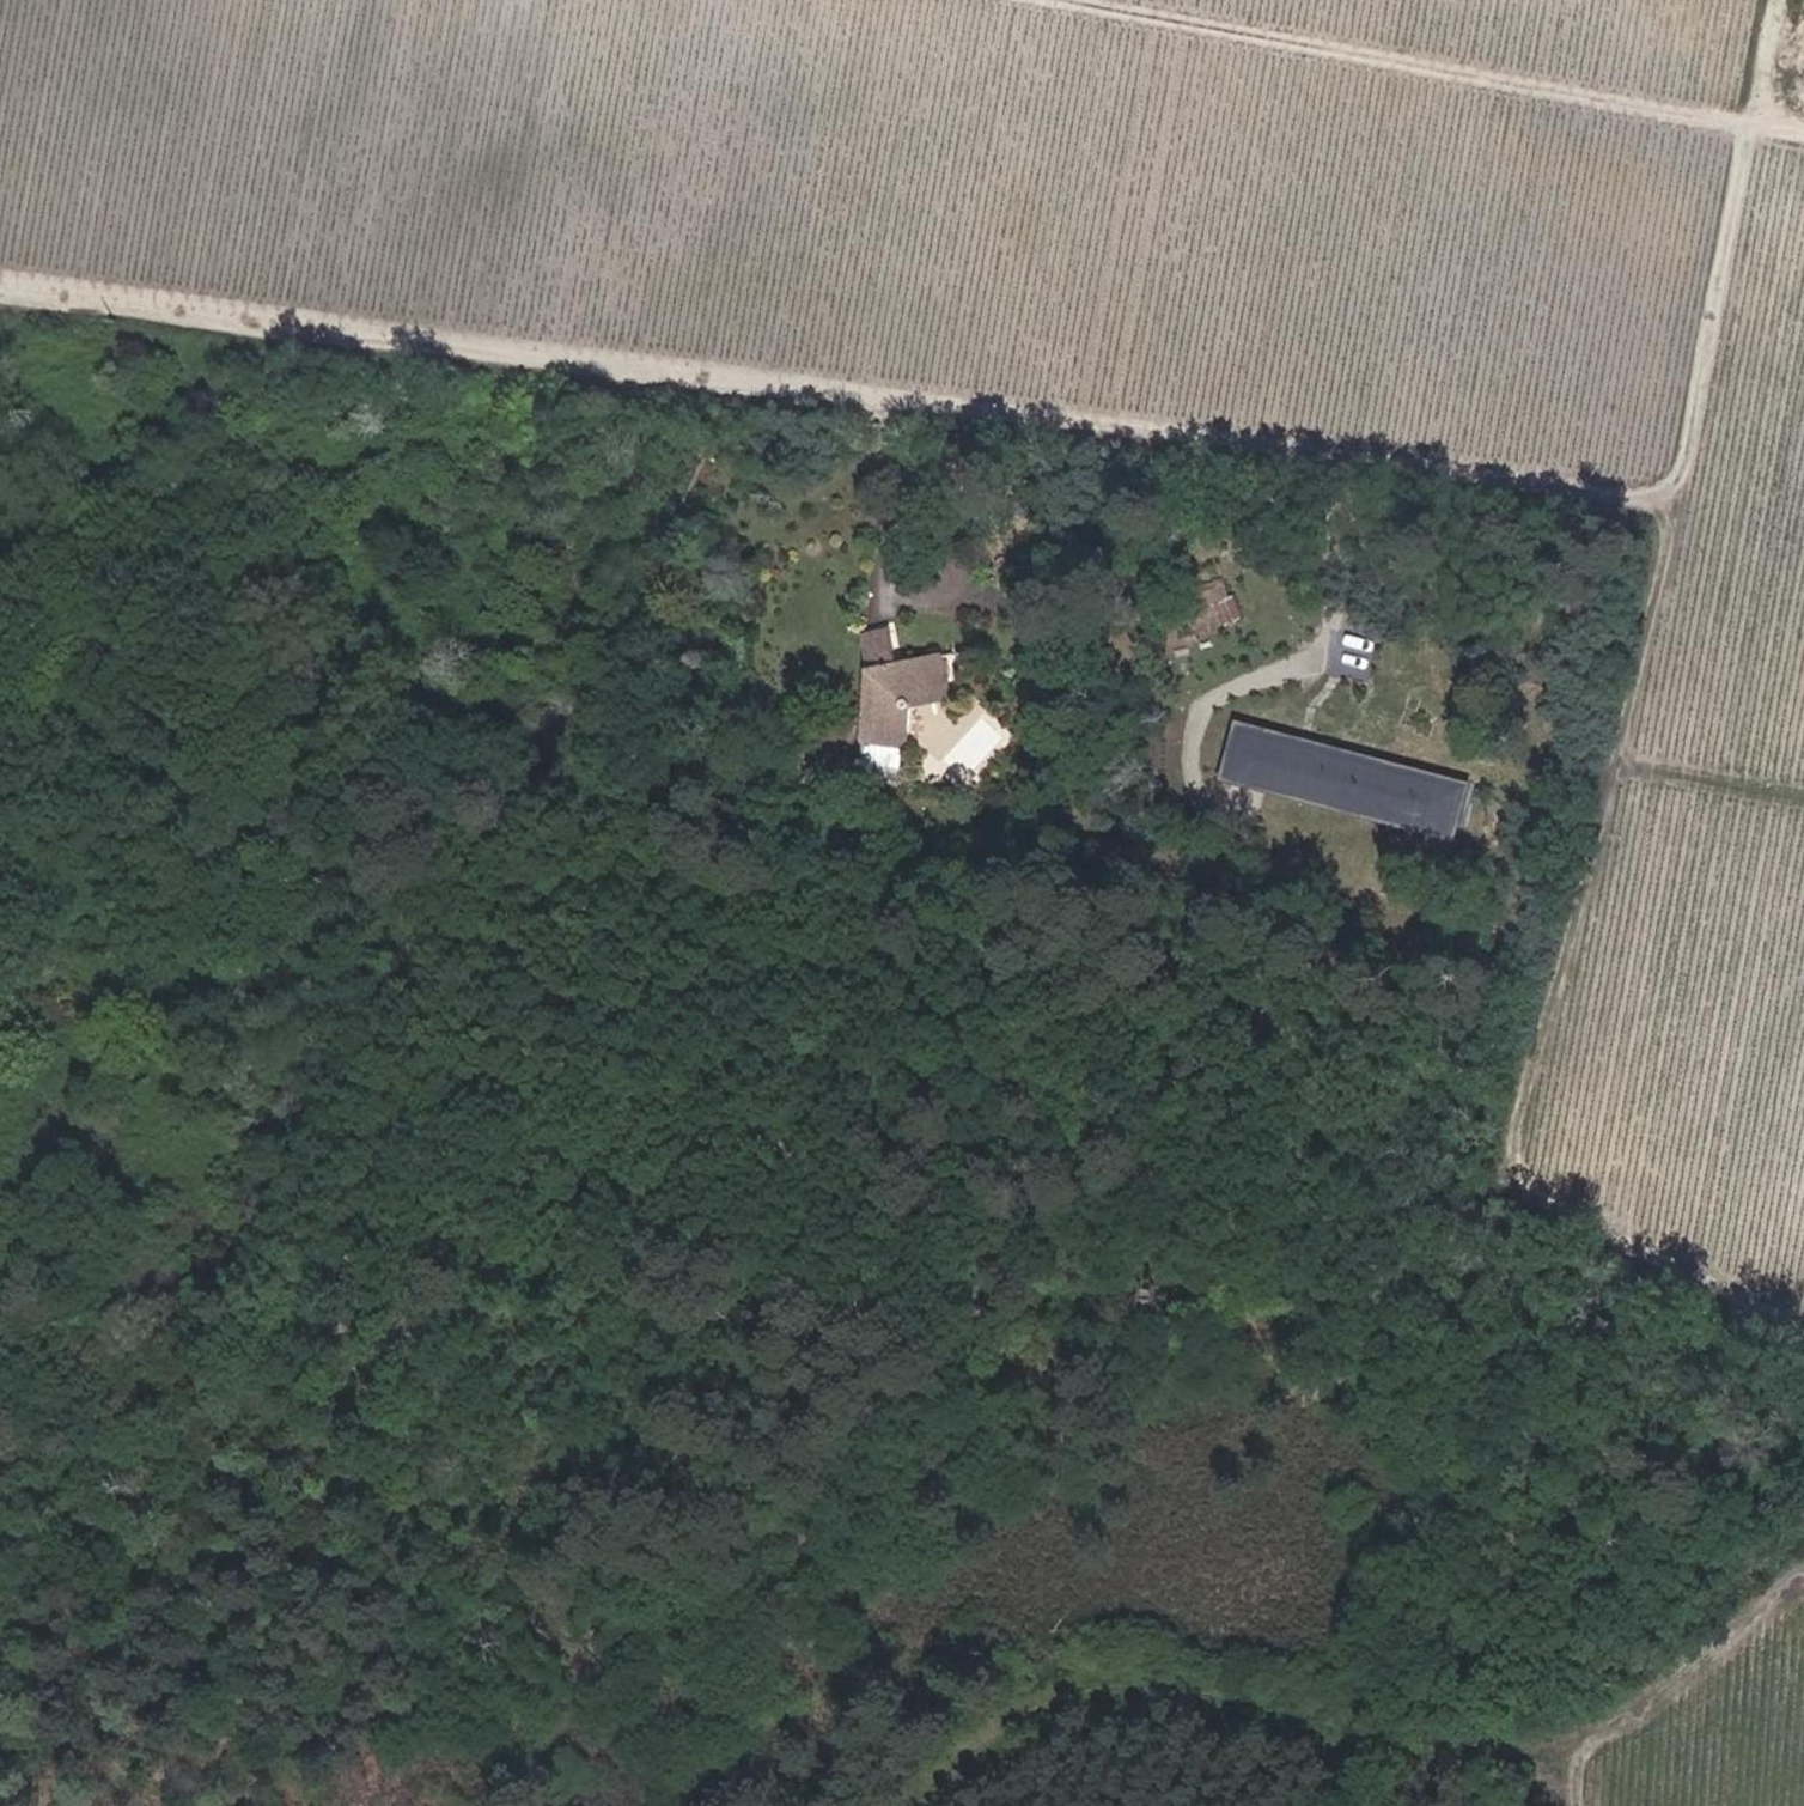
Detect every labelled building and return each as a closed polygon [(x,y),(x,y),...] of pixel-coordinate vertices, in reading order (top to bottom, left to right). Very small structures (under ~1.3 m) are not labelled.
[(929,653),(925,654),(885,660),(879,627),(854,633),(860,674),(847,740),(885,746),(897,709),(906,701),(938,695),(929,653)] [(1466,837),(1481,778),(1240,720),(1226,780),(1466,837)]
